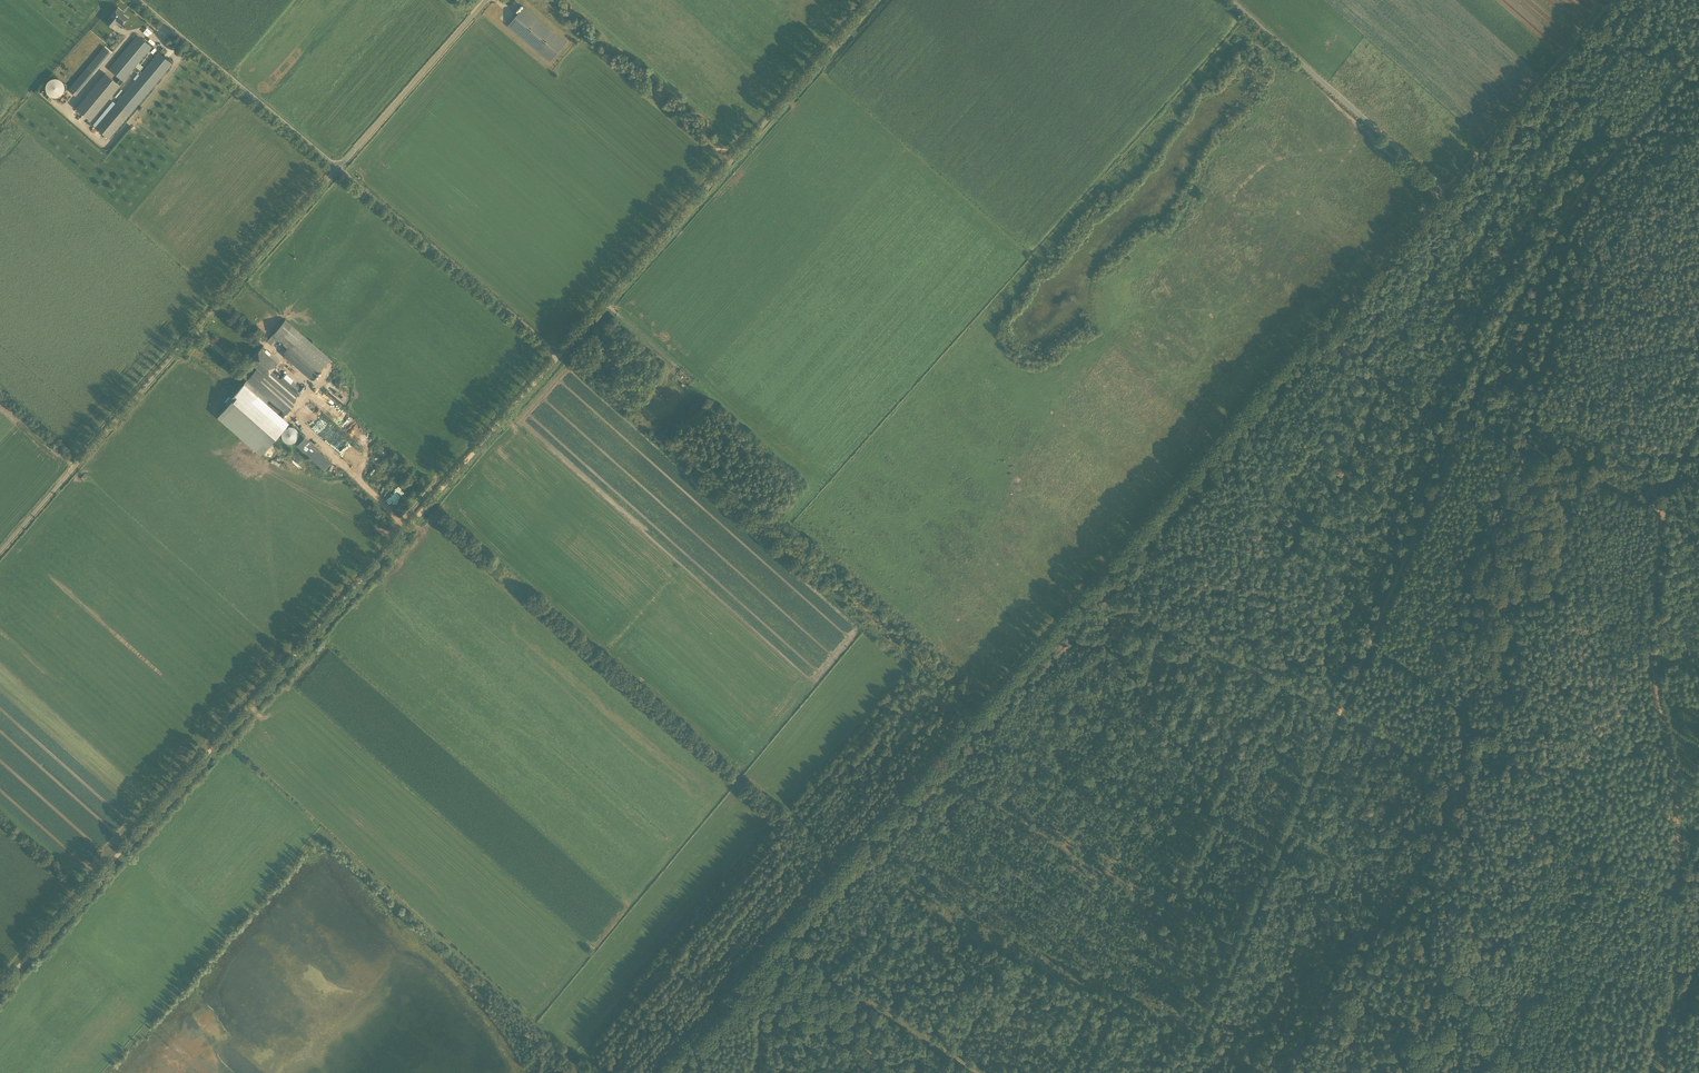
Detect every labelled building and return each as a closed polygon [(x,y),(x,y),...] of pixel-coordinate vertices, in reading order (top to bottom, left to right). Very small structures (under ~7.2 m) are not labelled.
[(508,26),(550,62),(566,43),(525,7),(508,26)] [(118,8),(111,16),(117,21),(122,25),(128,18),(121,12),(122,11),(118,8)] [(115,24),(109,19),(106,23),(112,28),(115,24)] [(135,67),(152,47),(137,35),(109,69),(123,81),(133,70),(140,75),(95,128),(109,139),(172,64),(158,53),(142,72),(135,67)] [(110,43),(113,43),(115,41),(114,38),(110,36),(108,35),(106,38),(107,40),(110,43)] [(69,90),(75,96),(111,53),(105,47),(69,90)] [(120,85),(105,73),(76,108),(90,121),(120,85)] [(63,78),(48,80),(49,97),(64,95),(63,78)] [(330,359),(285,320),(272,335),(317,374),(330,359)] [(277,363),(260,349),(249,362),(257,369),(251,375),(248,373),(244,377),(247,380),(242,385),(261,401),(265,396),(284,412),(299,395),(295,392),(300,387),(285,374),(280,379),(271,371),(277,363)] [(222,366),(229,373),(234,367),(227,361),(222,366)] [(245,390),(218,421),(259,456),(286,426),(245,390)] [(282,438),(293,444),(300,432),(289,426),(282,438)] [(325,471),(333,461),(306,436),(297,446),(325,471)]
